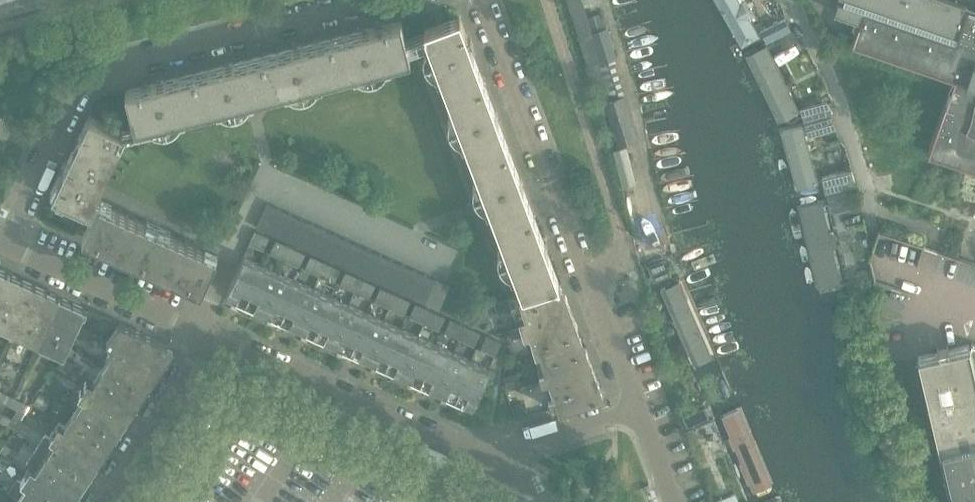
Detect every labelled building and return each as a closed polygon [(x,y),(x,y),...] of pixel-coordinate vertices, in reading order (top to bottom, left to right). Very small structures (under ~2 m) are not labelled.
[(579,38),(578,38),(587,65),(585,66),(597,106),(605,104),(618,145),(639,138),(625,94),(612,98),(601,62),(617,57),(608,28),(593,33),(583,0),(567,0),(579,38)] [(742,0),(711,0),(742,50),(765,36),(742,0)] [(967,8),(968,6),(950,0),(844,0),(843,0),(842,0),(837,0),(834,11),(860,20),(852,43),(955,79),(946,103),(945,103),(928,153),(974,170),(974,10),(967,8)] [(437,62),(449,96),(484,82),(472,49),(460,16),(424,28),(437,62)] [(769,40),(793,28),(787,16),(763,28),(769,40)] [(402,20),(332,38),(341,74),(411,56),(402,20)] [(332,38),(264,55),(273,92),(341,74),(332,38)] [(804,113),(768,42),(743,55),(779,126),(804,113)] [(264,55),(194,73),(204,109),(273,92),(264,55)] [(194,73),(126,90),(135,127),(157,121),(204,109),(194,73)] [(462,129),(474,162),(510,149),(497,115),(484,82),(449,96),(462,129)] [(89,115),(52,194),(94,213),(100,198),(92,194),(122,130),(89,115)] [(822,185),(806,123),(779,130),(795,192),(822,185)] [(487,195),(499,228),(535,215),(522,182),(510,149),(474,162),(487,195)] [(83,237),(142,263),(157,229),(99,203),(101,198),(100,198),(94,213),(83,237)] [(845,282),(827,200),(805,205),(824,287),(845,282)] [(268,233),(279,208),(267,203),(256,228),(268,233)] [(279,208),(268,233),(278,238),(290,213),(279,208)] [(278,238),(290,243),(302,218),(290,213),(278,238)] [(524,293),(525,293),(560,283),(547,249),(535,215),(499,228),(512,262),(517,276),(524,293)] [(302,218),(290,243),(302,248),(313,223),(302,218)] [(302,248),(313,253),(324,228),(313,223),(302,248)] [(324,228),(313,253),(324,258),(335,233),(324,228)] [(142,263),(201,290),(217,256),(187,243),(157,229),(142,263)] [(270,237),(255,230),(249,243),(264,250),(270,237)] [(324,258),(336,264),(347,239),(335,233),(324,258)] [(347,239),(336,264),(348,269),(359,244),(347,239)] [(271,253),(285,260),(291,247),(277,240),(271,253)] [(348,269),(359,274),(370,249),(359,244),(348,269)] [(305,253),(291,247),(285,260),(300,266),(305,253)] [(370,249),(359,274),(371,279),(382,254),(370,249)] [(371,279),(382,284),(393,259),(382,254),(371,279)] [(238,309),(241,310),(261,264),(243,256),(227,291),(236,295),(230,308),(237,311),(238,309)] [(306,269),(320,275),(326,262),(311,256),(306,269)] [(393,259),(382,284),(393,289),(404,264),(393,259)] [(340,269),(326,262),(320,275),(334,282),(340,269)] [(278,272),(261,264),(241,310),(250,314),(255,304),(263,308),(278,272)] [(393,289),(405,295),(416,270),(404,264),(393,289)] [(0,268),(0,319),(16,326),(35,284),(0,268)] [(416,270),(405,295),(416,300),(427,275),(416,270)] [(296,280),(278,272),(263,308),(271,312),(266,322),(276,326),(296,280)] [(341,285),(356,292),(362,278),(347,272),(341,285)] [(416,300),(428,305),(439,280),(427,275),(416,300)] [(873,283),(871,275),(860,278),(862,286),(873,283)] [(362,278),(356,292),(370,298),(376,285),(362,278)] [(298,324),(314,288),(296,280),(276,326),(278,327),(277,329),(284,333),(290,320),(298,324)] [(442,305),(450,285),(439,280),(428,305),(439,310),(442,305)] [(716,360),(682,280),(660,289),(694,370),(716,360)] [(534,351),(545,348),(582,337),(572,310),(562,282),(560,283),(525,293),(532,312),(521,316),(524,324),(512,328),(515,336),(527,333),(534,351)] [(85,322),(92,310),(35,284),(16,326),(66,349),(80,320),(85,322)] [(375,300),(391,307),(397,294),(381,287),(375,300)] [(888,306),(906,309),(909,290),(892,287),(888,306)] [(331,296),(314,288),(298,324),(305,327),(300,340),(307,344),(308,341),(310,342),(331,296)] [(410,300),(397,294),(391,307),(404,313),(410,300)] [(331,296),(310,342),(320,347),(325,336),(332,340),(348,304),(331,296)] [(366,312),(348,304),(332,340),(340,343),(336,354),(345,358),(366,312)] [(411,317),(426,323),(432,310),(417,304),(411,317)] [(446,316),(432,310),(426,323),(440,329),(446,316)] [(360,352),(367,356),(383,320),(366,312),(345,358),(348,359),(347,361),(354,365),(360,352)] [(460,339),(466,325),(452,319),(446,332),(460,339)] [(383,320),(367,356),(376,360),(370,372),(378,375),(379,373),(380,374),(401,328),(383,320)] [(116,357),(109,368),(126,378),(121,386),(138,397),(144,387),(147,387),(150,382),(150,379),(155,370),(161,361),(164,361),(170,352),(167,344),(123,325),(112,342),(107,350),(116,357)] [(466,325),(460,339),(475,345),(481,332),(466,325)] [(419,336),(401,328),(380,374),(390,378),(394,368),(402,372),(419,336)] [(496,355),(502,341),(488,335),(482,348),(496,355)] [(436,344),(419,336),(402,372),(410,375),(406,385),(415,389),(436,344)] [(601,387),(582,337),(545,348),(552,367),(540,371),(543,379),(555,376),(559,391),(549,393),(553,407),(597,394),(601,387)] [(965,366),(973,343),(972,343),(971,347),(970,344),(949,348),(948,344),(938,346),(939,350),(918,355),(952,501),(974,501),(974,370),(965,366)] [(453,351),(436,344),(415,389),(418,391),(417,393),(424,396),(430,384),(437,387),(453,351)] [(471,359),(453,351),(437,387),(445,391),(440,403),(447,406),(448,404),(451,405),(471,359)] [(490,368),(471,359),(451,405),(460,410),(464,400),(474,404),(490,368)] [(89,400),(82,410),(98,421),(93,429),(110,440),(115,431),(119,430),(121,426),(121,423),(126,414),(131,406),(135,406),(138,401),(137,398),(138,397),(121,386),(126,378),(109,368),(99,386),(89,379),(83,387),(78,394),(89,400)] [(777,486),(743,406),(719,416),(753,497),(777,486)] [(98,458),(104,450),(106,449),(110,444),(109,441),(110,440),(93,429),(98,421),(82,410),(70,429),(60,423),(55,430),(50,438),(60,444),(53,454),(70,465),(64,473),(81,484),(87,475),(90,475),(94,468),(94,465),(98,458)] [(75,493),(78,493),(81,487),(81,485),(81,484),(64,473),(70,465),(53,454),(41,473),(31,466),(27,474),(22,482),(31,488),(25,498),(32,501),(69,501),(70,501),(75,493)]
